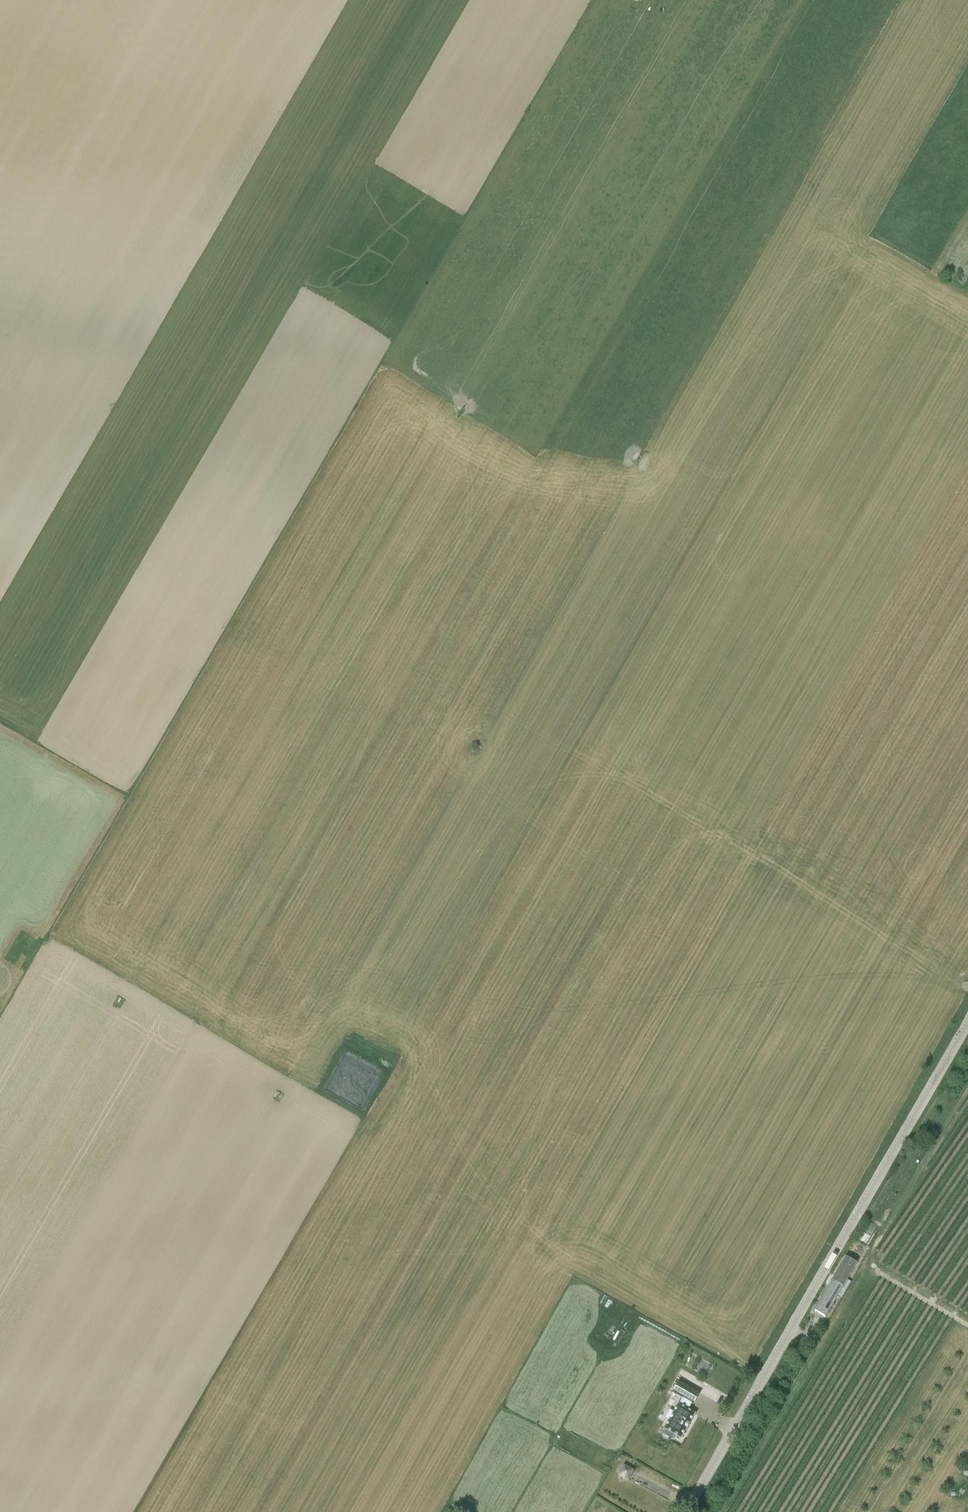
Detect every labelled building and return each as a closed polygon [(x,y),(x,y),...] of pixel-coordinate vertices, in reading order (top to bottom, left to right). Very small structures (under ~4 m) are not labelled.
[(846,1257),(815,1311),(826,1317),(857,1263),(846,1257)] [(681,1438),(695,1414),(688,1410),(692,1403),(694,1404),(700,1393),(679,1381),(673,1392),(686,1400),(682,1407),(678,1404),(674,1413),(670,1411),(666,1418),(670,1420),(664,1429),(681,1438)]
